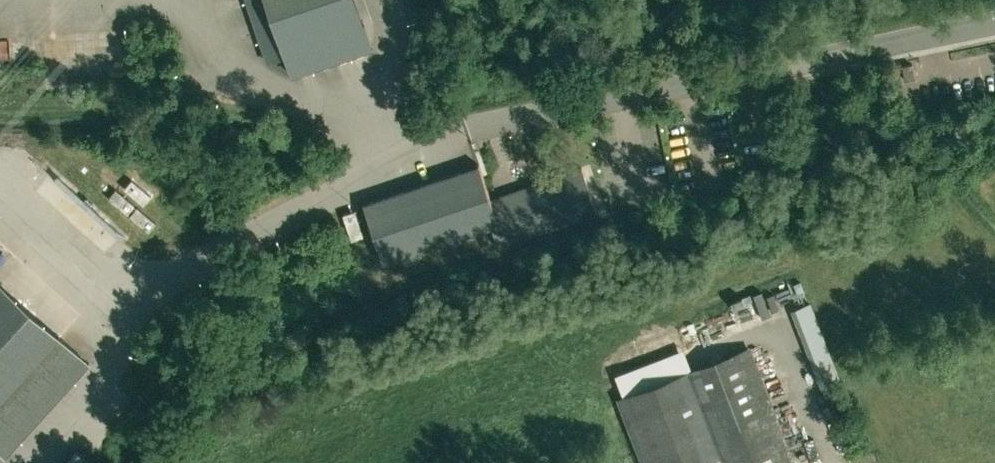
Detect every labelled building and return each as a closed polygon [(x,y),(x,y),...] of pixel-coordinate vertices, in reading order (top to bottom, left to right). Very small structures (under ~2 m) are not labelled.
[(356,0),(247,0),(268,62),(269,62),(287,56),(294,76),(373,49),(356,0)] [(903,66),(906,80),(917,78),(914,64),(903,66)] [(480,164),(364,203),(384,262),(492,226),(499,248),(598,215),(583,169),(491,200),(480,164)] [(7,451),(91,359),(0,276),(0,444),(7,451)] [(750,348),(619,399),(644,462),(794,462),(750,348)]
